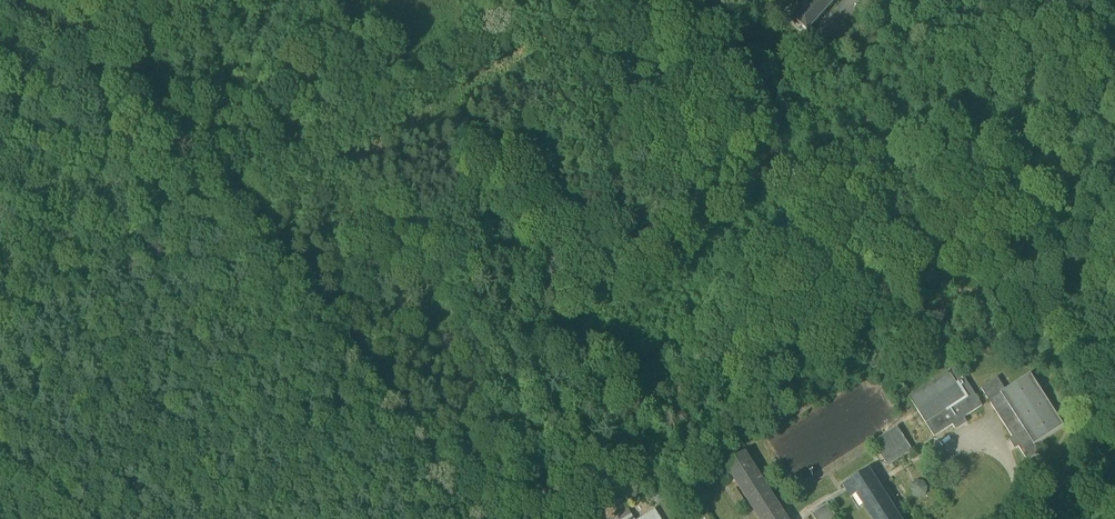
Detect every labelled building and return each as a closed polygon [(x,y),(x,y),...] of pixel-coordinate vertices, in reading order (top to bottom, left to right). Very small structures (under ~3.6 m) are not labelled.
[(809,33),(838,0),(809,0),(803,7),(807,10),(796,21),(809,33)] [(958,368),(956,369),(954,366),(949,369),(951,372),(950,373),(950,372),(910,398),(935,437),(953,425),(955,428),(966,421),(965,418),(983,406),(958,368)] [(1019,448),(1028,461),(1041,453),(1036,446),(1064,427),(1031,375),(1006,391),(998,378),(981,388),(1013,438),(1011,439),(1017,449),(1019,448)] [(888,466),(888,467),(913,451),(912,451),(898,429),(897,428),(873,443),(874,444),(885,461),(888,466)] [(786,517),(787,517),(786,516),(785,516),(746,455),(747,454),(746,453),(726,466),(725,466),(726,468),(727,467),(760,518),(787,518),(786,517)] [(869,472),(872,476),(888,466),(885,461),(870,470),(871,471),(869,472)] [(877,482),(878,482),(877,481),(876,482),(872,476),(869,472),(871,471),(870,470),(843,487),(844,488),(845,487),(852,497),(850,498),(851,499),(857,495),(873,518),(900,518),(877,482)] [(929,492),(921,479),(908,486),(916,499),(929,492)] [(815,518),(838,518),(828,504),(812,514),(815,518)] [(656,511),(643,518),(661,518),(656,511)]
